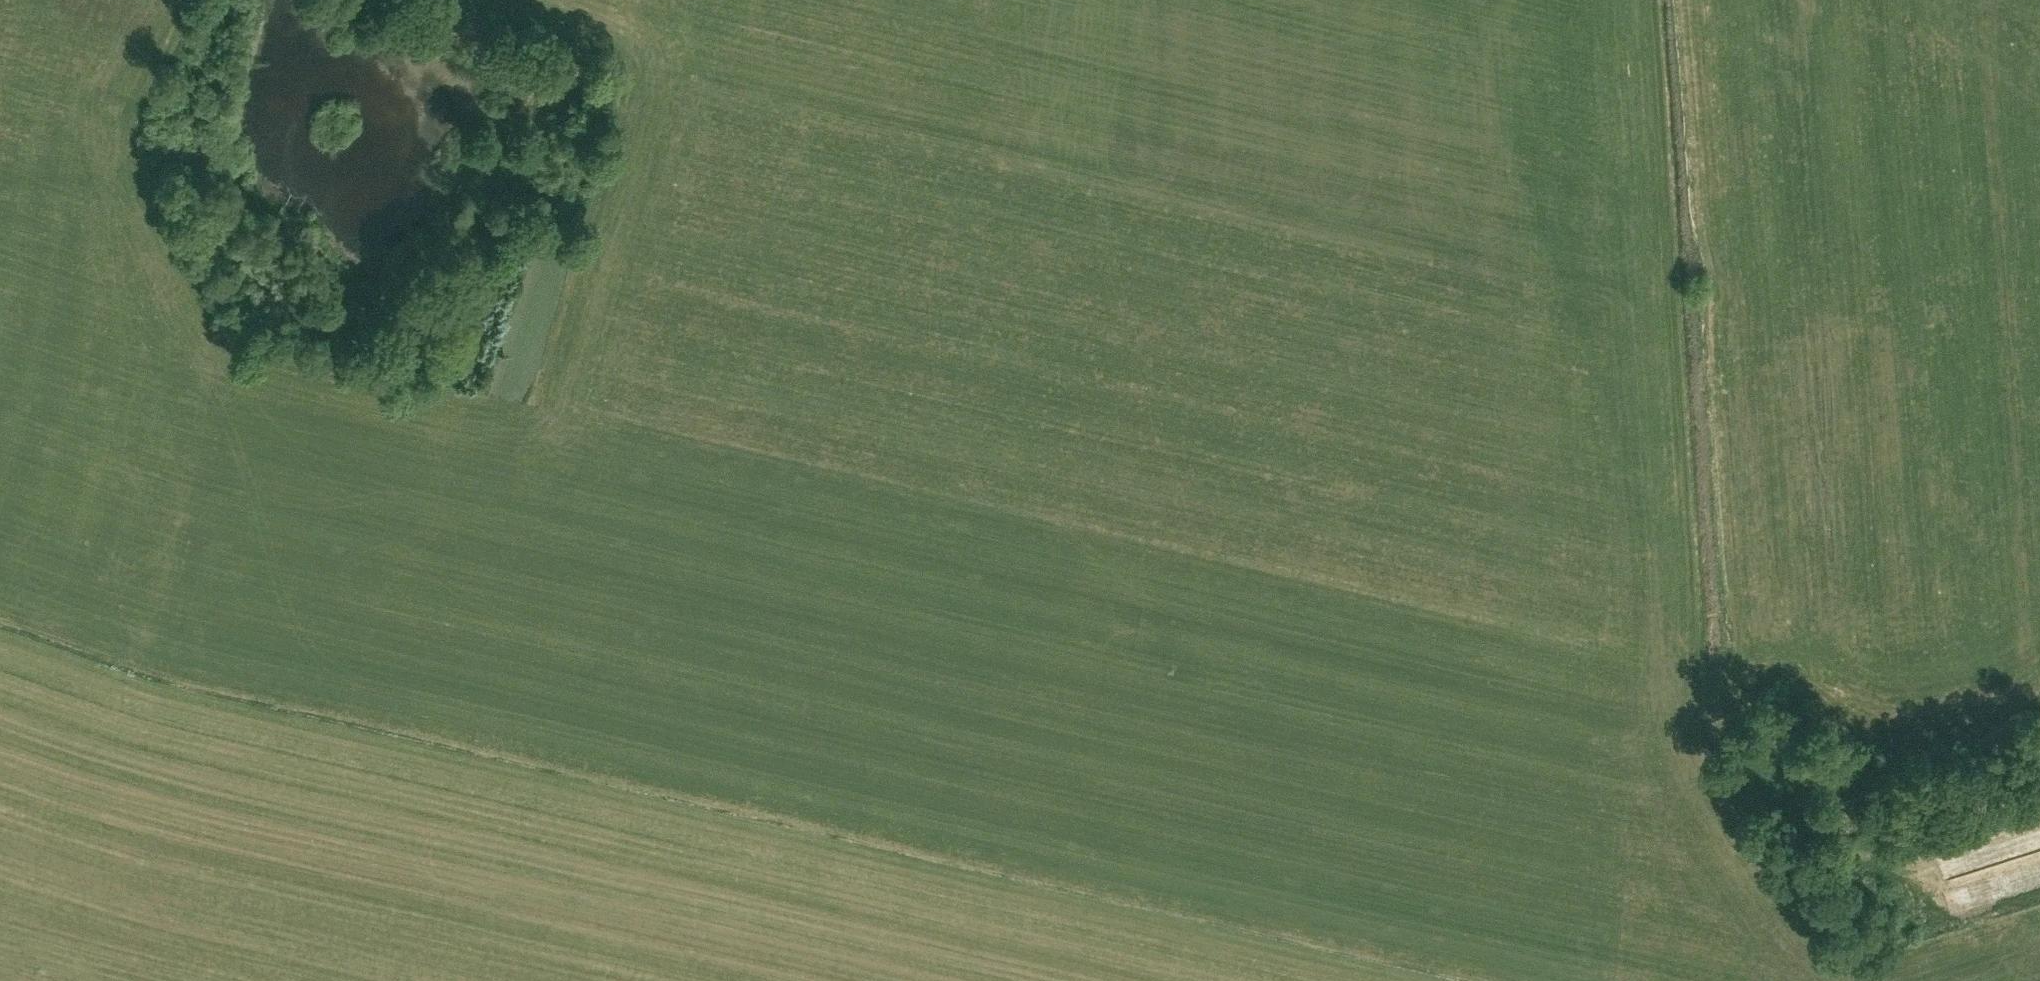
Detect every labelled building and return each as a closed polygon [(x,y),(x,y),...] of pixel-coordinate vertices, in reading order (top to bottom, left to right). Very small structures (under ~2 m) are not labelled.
[(1948,893),(1954,915),(2029,894),(2028,891),(2039,888),(2039,867),(1948,893)]
